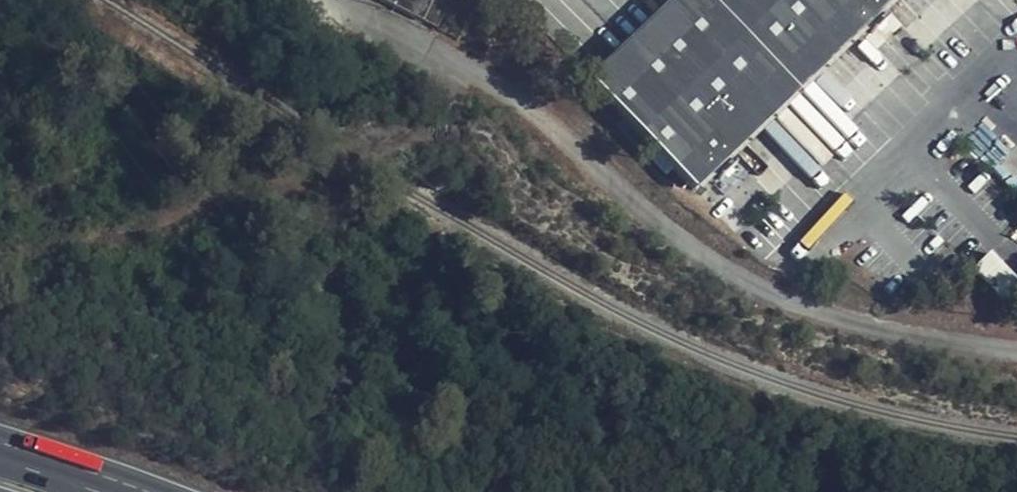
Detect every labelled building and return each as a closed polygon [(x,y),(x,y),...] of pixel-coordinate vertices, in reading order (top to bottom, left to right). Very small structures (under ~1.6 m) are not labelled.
[(420,0),(367,0),(437,33),(446,13),(420,0)] [(797,92),(709,0),(676,0),(593,79),(697,188),(710,177),(735,152),(797,92)] [(895,0),(709,0),(797,92),(863,31),(887,7),(895,0)] [(904,24),(887,7),(863,31),(879,49),(904,24)] [(450,34),(455,21),(448,18),(442,30),(450,34)] [(751,170),(735,152),(710,177),(727,194),(751,170)] [(1016,294),(1016,278),(995,252),(975,268),(1005,304),(1016,294)]
